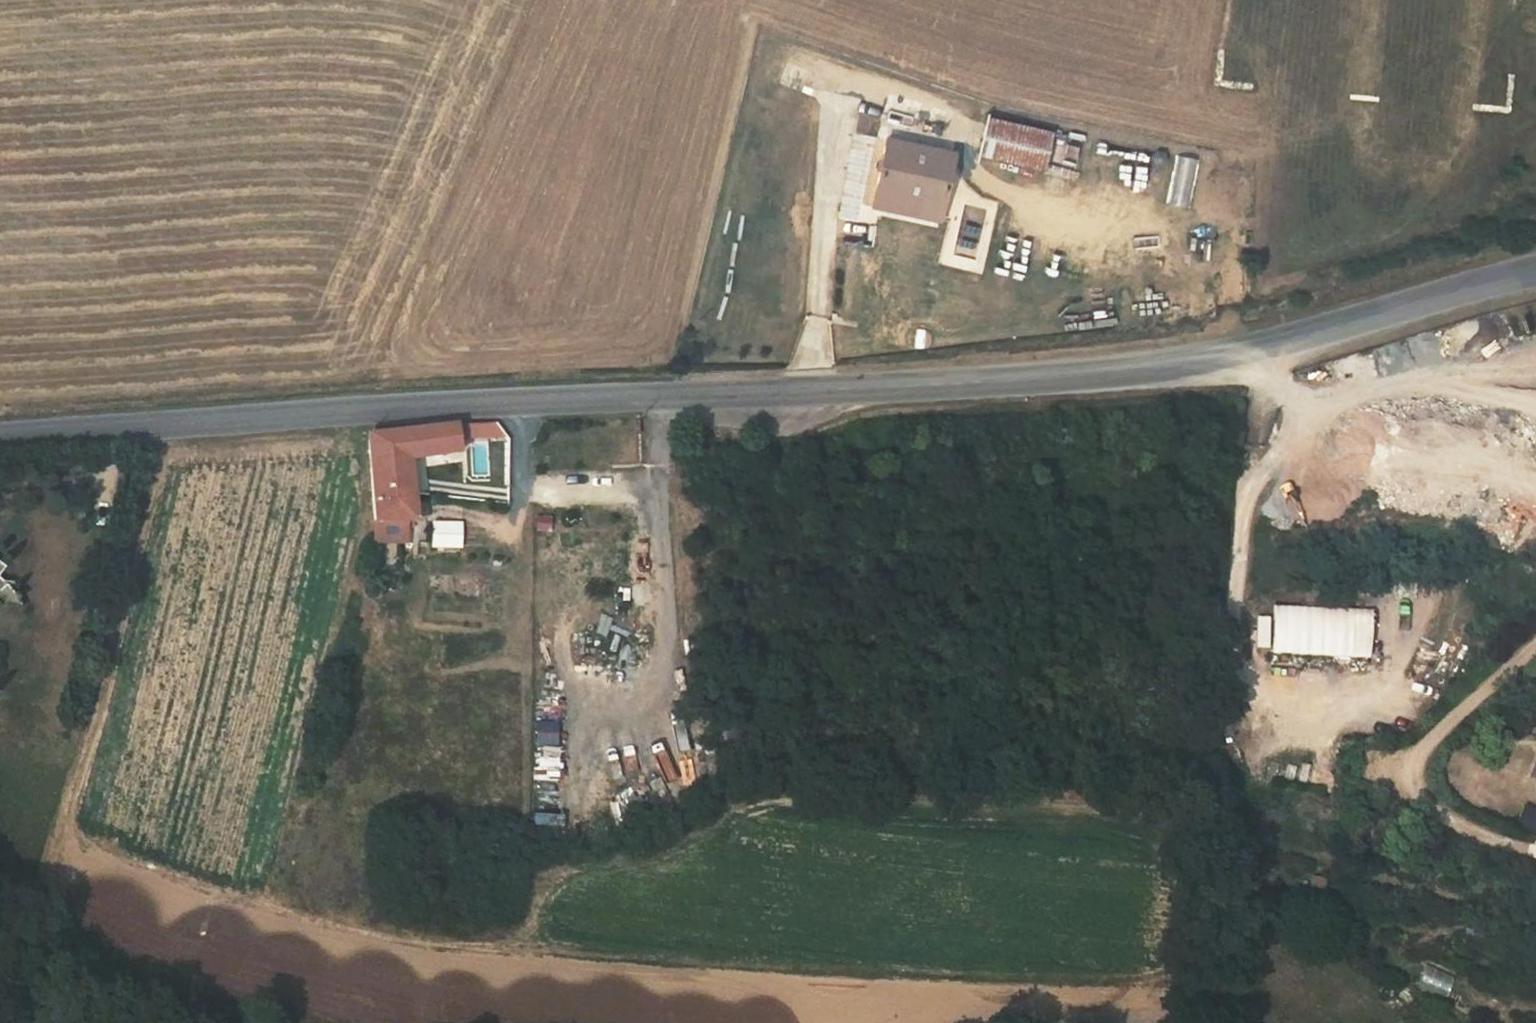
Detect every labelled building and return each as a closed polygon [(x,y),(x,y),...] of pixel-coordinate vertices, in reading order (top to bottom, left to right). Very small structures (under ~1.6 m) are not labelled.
[(1046,169),(1054,133),(987,119),(979,154),(1046,169)] [(886,139),(878,138),(867,190),(876,192),(886,139)] [(954,153),(886,139),(876,192),(943,206),(954,153)] [(1176,154),(1169,204),(1192,207),(1198,157),(1176,154)] [(876,192),(867,190),(865,203),(873,205),(876,192)] [(943,206),(876,192),(873,205),(940,219),(943,206)] [(458,452),(457,427),(409,433),(411,461),(458,452)] [(409,433),(377,437),(369,437),(373,494),(413,493),(411,461),(409,433)] [(414,507),(413,493),(373,494),(376,542),(390,542),(390,521),(403,522),(413,522),(416,521),(415,519),(423,519),(422,507),(414,507)] [(430,548),(462,547),(461,519),(429,521),(430,548)] [(402,543),(404,528),(403,522),(390,521),(390,542),(402,543)] [(9,586),(8,585),(0,578),(0,594),(9,586)] [(1272,654),(1372,655),(1373,606),(1273,605),(1272,654)]
